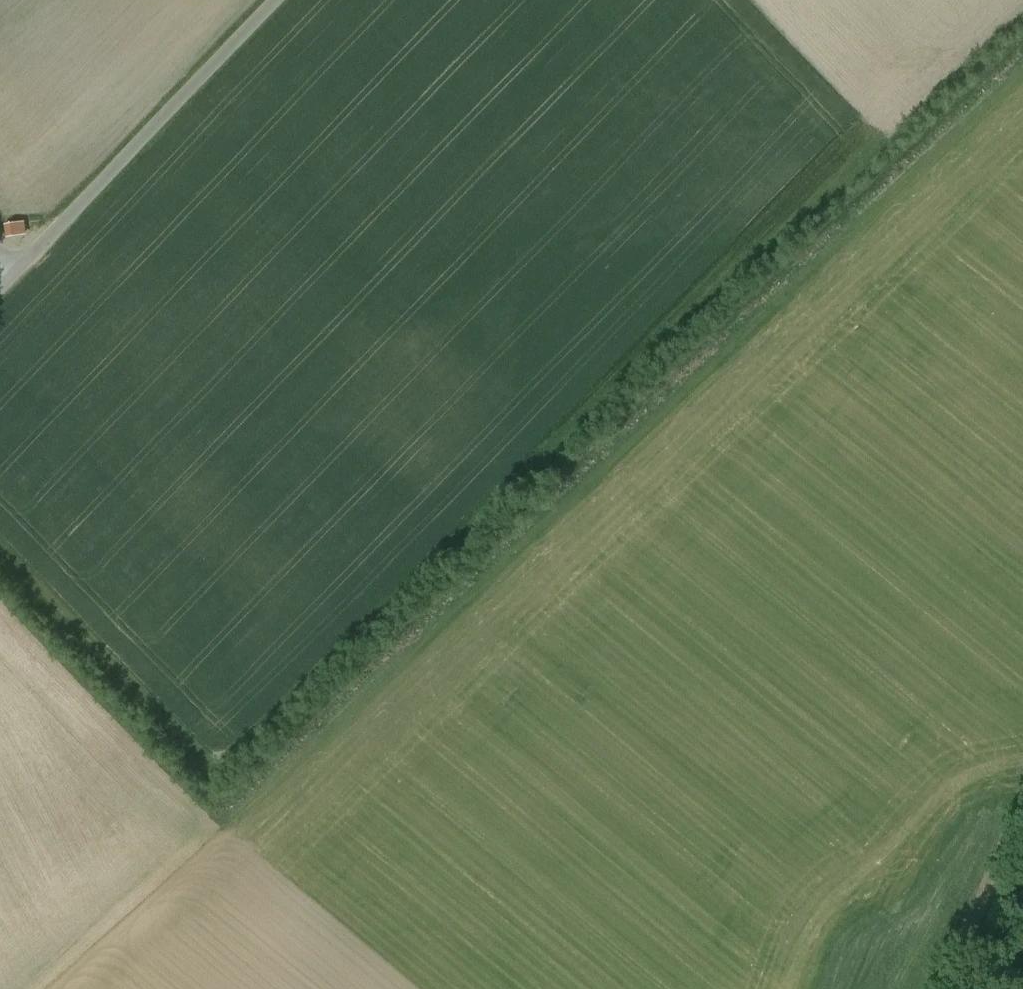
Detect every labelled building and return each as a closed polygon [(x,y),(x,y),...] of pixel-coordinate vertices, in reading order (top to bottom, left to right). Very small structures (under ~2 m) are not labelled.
[(4,236),(24,235),(23,223),(3,224),(4,236)]
